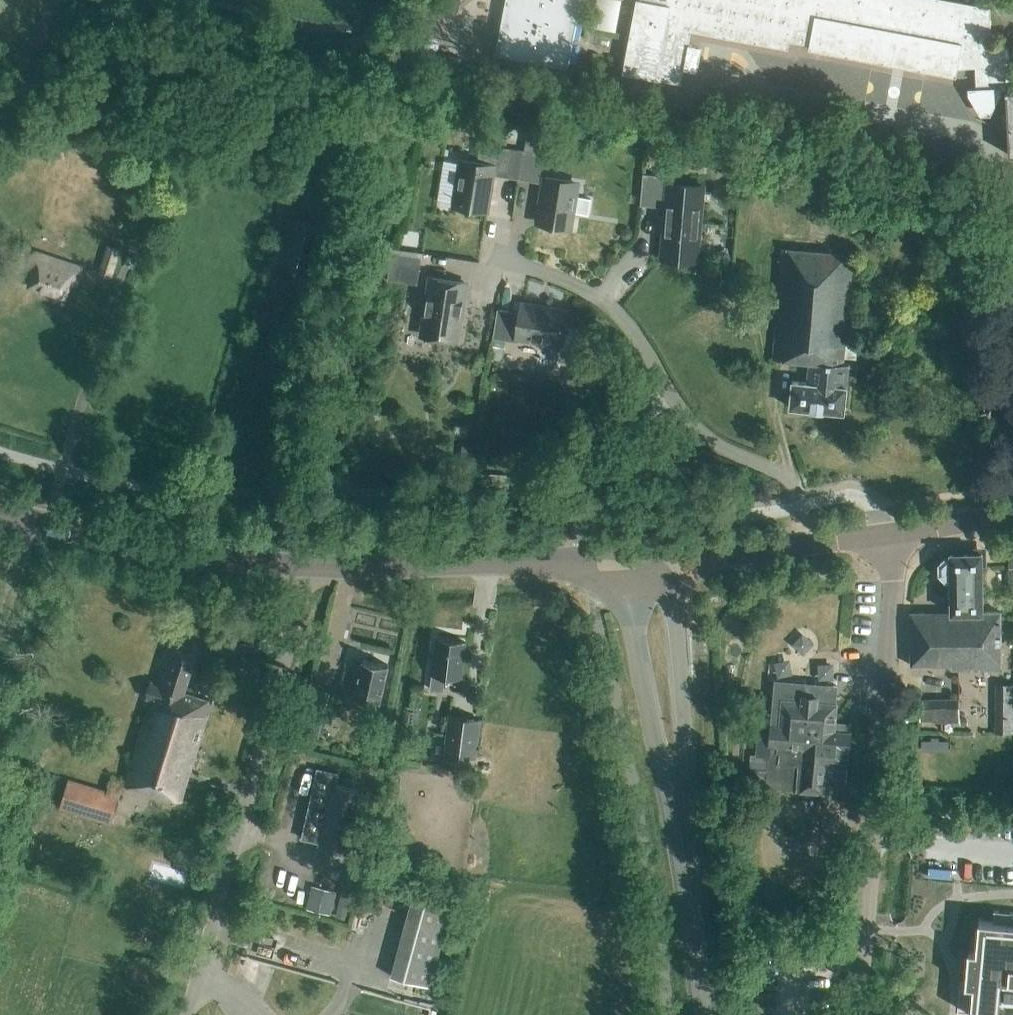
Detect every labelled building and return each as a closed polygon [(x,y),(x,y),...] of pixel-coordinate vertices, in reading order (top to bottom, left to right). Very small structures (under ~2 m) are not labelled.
[(495,55),(567,69),(580,0),(506,0),(495,55)] [(640,1),(637,1),(622,74),(680,84),(690,32),(787,50),(789,41),(809,46),(809,50),(955,78),(957,69),(979,68),(980,92),(995,92),(1001,91),(1004,91),(1010,91),(1012,91),(1012,74),(1009,74),(1008,48),(991,49),(990,23),(990,10),(939,0),(641,0),(640,1)] [(445,53),(443,66),(461,69),(463,55),(445,53)] [(921,154),(925,134),(893,128),(892,134),(887,133),(886,141),(890,141),(889,148),(921,154)] [(493,168),(496,147),(480,144),(477,165),(460,162),(453,204),(487,209),(494,168),(493,168)] [(518,179),(522,151),(509,149),(504,177),(518,179)] [(522,151),(518,179),(531,182),(535,153),(522,151)] [(699,263),(705,184),(668,181),(669,176),(656,175),(643,174),(640,203),(640,206),(663,208),(658,260),(699,263)] [(588,216),(591,199),(578,197),(581,181),(542,175),(534,224),(573,231),(575,214),(588,216)] [(111,278),(121,249),(107,244),(97,274),(111,278)] [(844,413),(848,365),(842,364),(852,255),(783,249),(773,359),(809,362),(807,383),(792,382),(789,408),(844,413)] [(76,286),(82,269),(35,252),(29,270),(35,272),(30,286),(66,299),(71,284),(76,286)] [(389,267),(419,272),(421,258),(391,254),(389,267)] [(464,306),(467,285),(430,279),(421,334),(456,339),(462,306),(464,306)] [(563,347),(569,308),(520,301),(518,313),(497,310),(493,338),(489,359),(502,361),(505,340),(518,342),(518,340),(563,347)] [(982,612),(982,553),(950,553),(950,557),(946,557),(939,564),(939,574),(946,580),(950,580),(950,612),(910,613),(910,666),(951,665),(951,670),(1001,670),(1000,612),(982,612)] [(461,678),(465,643),(437,639),(435,651),(434,651),(431,674),(432,674),(430,690),(442,691),(444,676),(461,678)] [(184,692),(196,656),(175,649),(170,664),(164,662),(158,683),(150,681),(146,697),(153,699),(127,785),(181,802),(212,702),(184,692)] [(379,703),(388,665),(362,659),(360,667),(350,664),(344,688),(355,690),(354,698),(379,703)] [(749,775),(748,787),(764,789),(824,794),(825,781),(826,766),(847,768),(851,724),(833,722),(835,704),(837,686),(775,680),(771,717),(770,734),(767,756),(767,762),(766,777),(749,775)] [(996,699),(1012,699),(1012,683),(996,683),(996,699)] [(318,739),(330,693),(312,689),(301,735),(318,739)] [(922,721),(962,721),(963,698),(922,697),(922,721)] [(476,757),(480,720),(448,716),(444,753),(476,757)] [(948,750),(948,740),(921,740),(921,750),(948,750)] [(302,840),(320,844),(317,857),(342,863),(358,791),(333,785),(336,774),(317,770),(302,840)] [(59,809),(111,825),(120,795),(69,780),(59,809)] [(931,826),(945,827),(946,820),(932,819),(931,826)] [(354,885),(344,882),(335,917),(345,920),(354,885)] [(336,892),(312,886),(306,909),(330,915),(336,892)] [(429,987),(451,910),(412,899),(390,976),(429,987)] [(994,911),(993,921),(979,920),(976,951),(968,950),(965,984),(973,985),(970,1014),(1012,1014),(1012,912),(994,911)]
